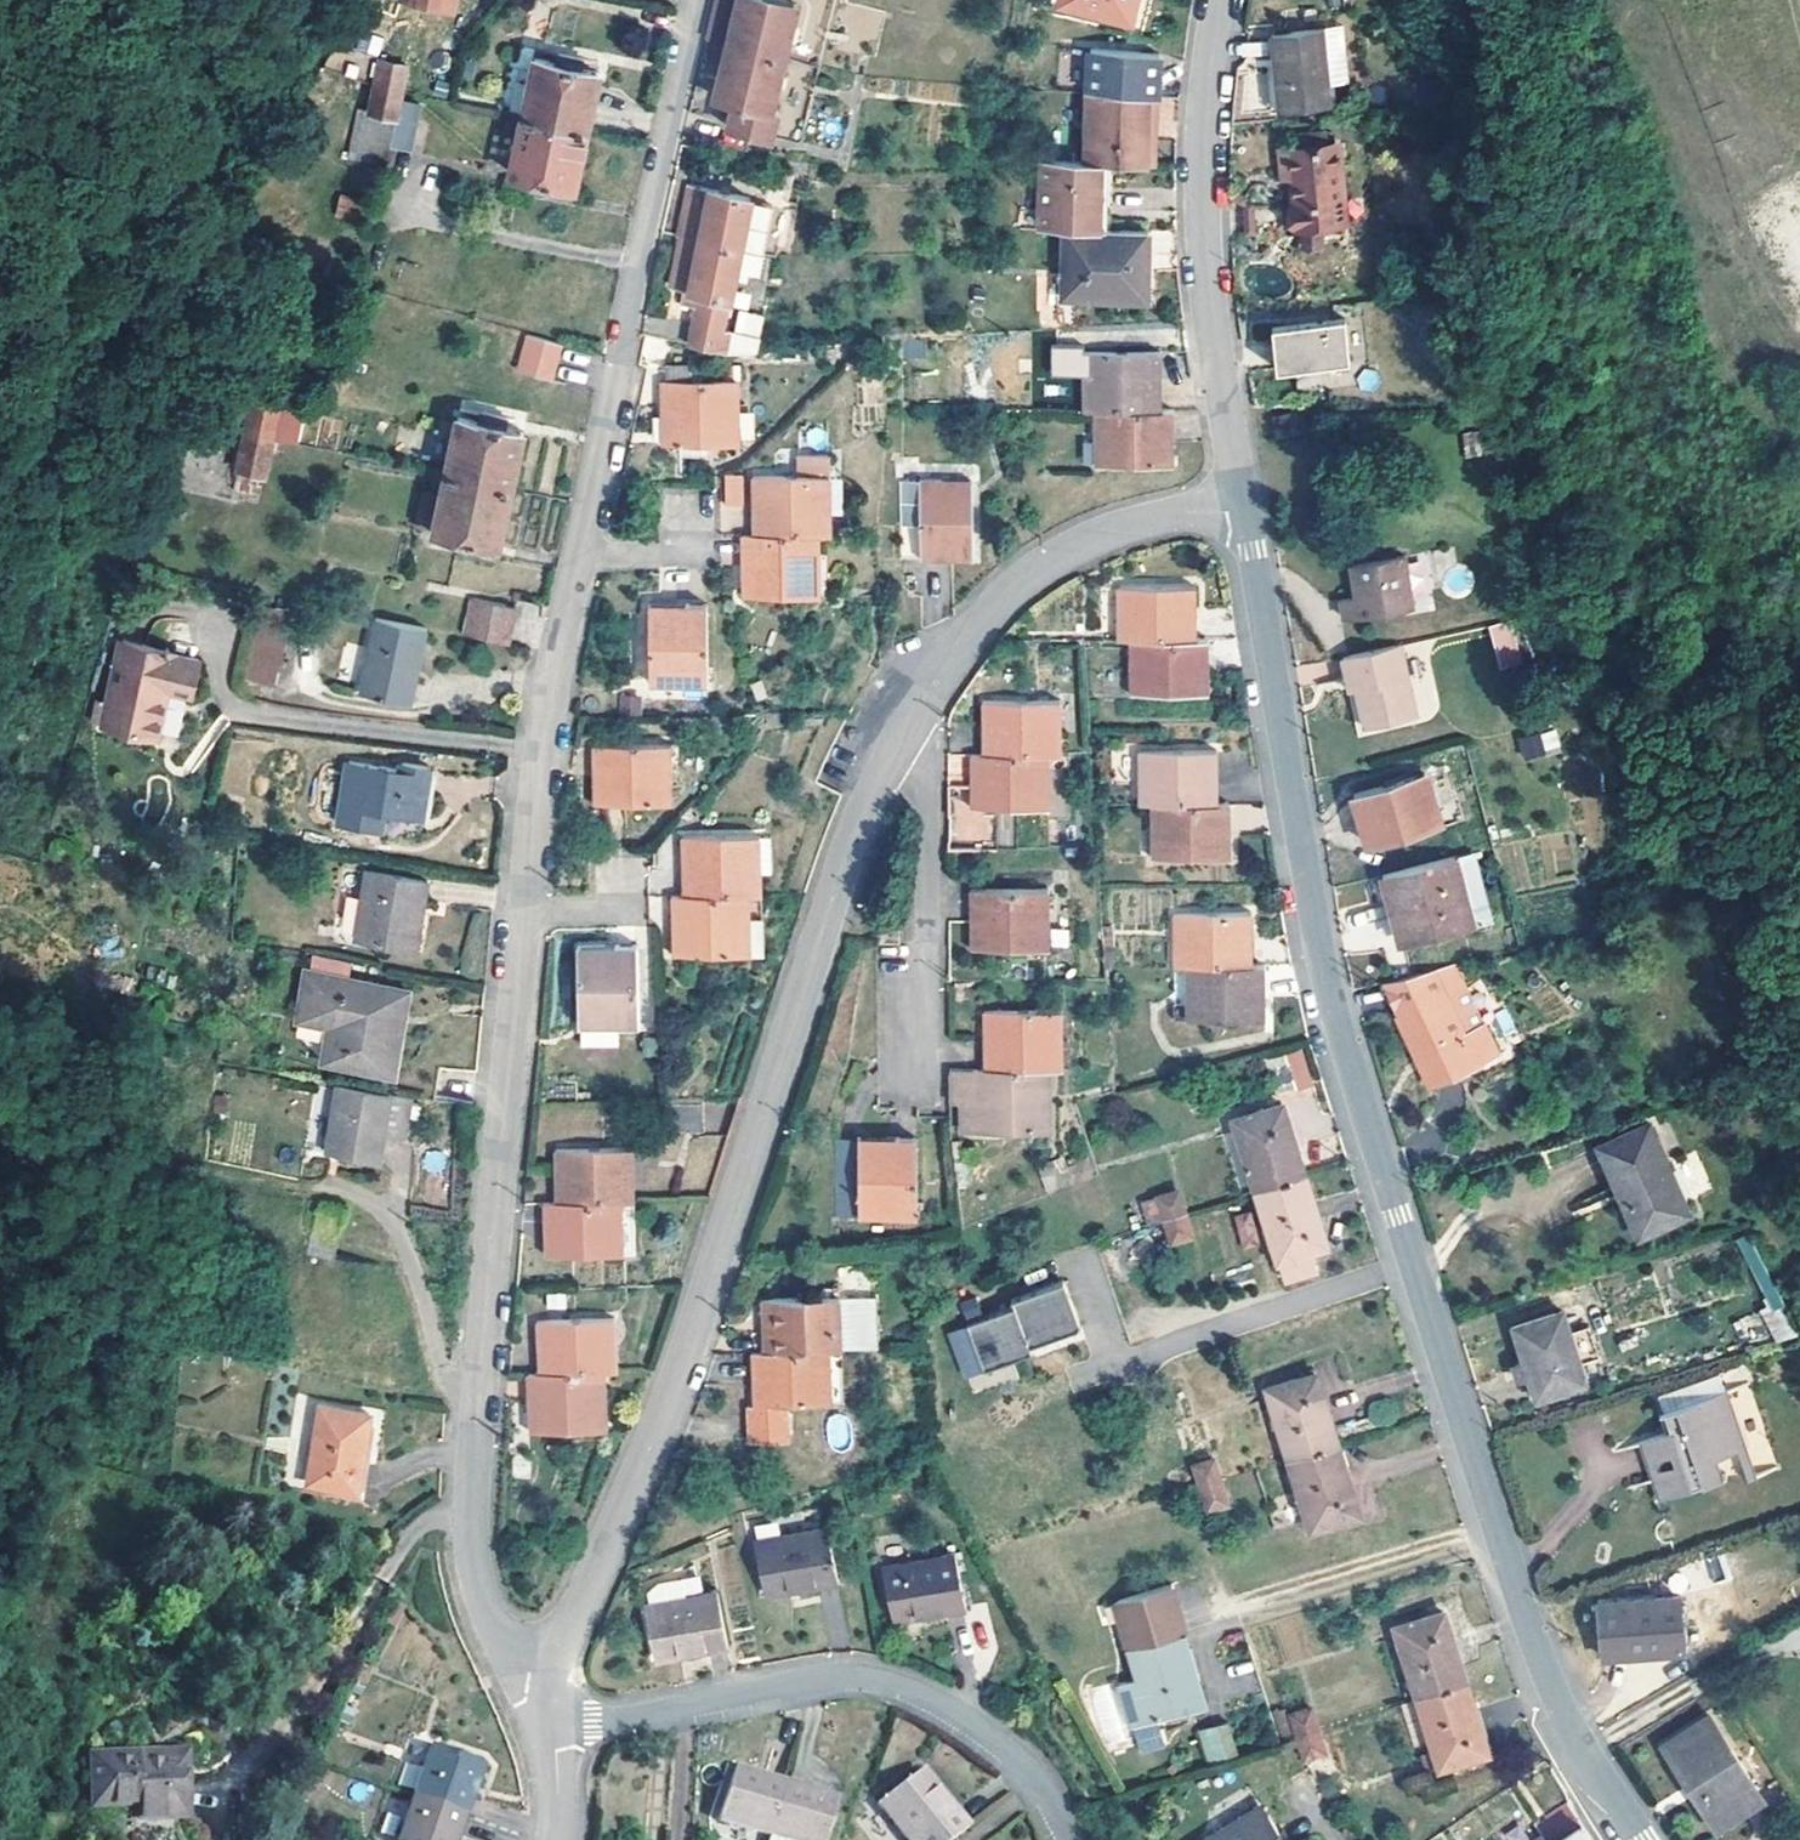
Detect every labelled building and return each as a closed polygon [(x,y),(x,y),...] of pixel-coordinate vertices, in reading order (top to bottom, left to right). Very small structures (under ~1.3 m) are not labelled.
[(464,9),(466,0),(423,0),(464,9)] [(732,46),(788,60),(800,6),(778,0),(720,0),(710,41),(732,46)] [(1141,20),(1146,0),(1070,0),(1069,3),(1069,5),(1140,24),(1141,20)] [(1340,106),(1336,31),(1281,33),(1283,107),(1340,106)] [(788,60),(732,46),(720,99),(739,104),(732,130),(770,139),(788,60)] [(1095,92),(1154,96),(1159,96),(1160,75),(1166,76),(1168,53),(1099,49),(1095,92)] [(527,116),(592,131),(604,72),(585,70),(576,68),(579,56),(562,52),(560,63),(539,59),(527,116)] [(588,58),(579,56),(576,68),(585,70),(588,58)] [(373,84),(405,91),(411,65),(379,58),(373,84)] [(1240,111),(1260,110),(1257,72),(1238,74),(1240,111)] [(388,165),(405,91),(373,84),(368,106),(361,104),(350,155),(388,165)] [(1095,92),(1089,149),(1154,151),(1158,117),(1151,116),(1154,96),(1095,92)] [(1154,96),(1151,116),(1158,117),(1154,151),(1161,152),(1166,97),(1164,96),(1159,96),(1154,96)] [(580,189),(592,131),(527,116),(515,176),(537,179),(535,188),(550,190),(551,183),(561,185),(580,189)] [(1346,220),(1339,144),(1285,149),(1287,176),(1296,175),(1300,224),(1346,220)] [(1089,149),(1088,164),(1110,164),(1116,164),(1153,165),(1154,151),(1089,149)] [(1068,231),(1098,231),(1099,209),(1105,210),(1110,164),(1088,164),(1046,163),(1040,231),(1068,231)] [(1116,164),(1110,164),(1105,210),(1099,209),(1098,231),(1111,230),(1116,164)] [(561,185),(551,183),(550,190),(559,193),(561,185)] [(686,237),(770,255),(779,208),(753,203),(754,199),(717,191),(717,194),(696,190),(686,237)] [(374,207),(343,201),(339,220),(371,227),(374,207)] [(1111,230),(1098,231),(1068,231),(1065,299),(1146,299),(1150,231),(1111,230)] [(766,275),(770,255),(686,237),(676,285),(691,288),(689,298),(702,301),(693,347),(727,354),(762,353),(766,337),(729,329),(740,271),(766,275)] [(1343,320),(1269,327),(1274,370),(1347,363),(1343,320)] [(566,344),(531,334),(520,371),(556,381),(566,344)] [(1163,385),(1162,353),(1152,354),(1153,385),(1163,385)] [(1084,412),(1094,412),(1163,411),(1163,385),(1153,385),(1152,354),(1090,355),(1091,386),(1083,387),(1084,412)] [(1091,386),(1090,355),(1082,355),(1083,387),(1091,386)] [(669,384),(699,383),(698,367),(670,367),(669,384)] [(744,382),(699,383),(669,384),(666,384),(666,411),(673,411),(674,444),(737,442),(736,409),(744,409),(744,382)] [(251,427),(279,434),(288,399),(260,392),(251,427)] [(744,409),(736,409),(737,442),(745,442),(744,409)] [(674,444),(673,411),(666,411),(666,444),(674,444)] [(1174,411),(1163,411),(1094,412),(1095,434),(1103,435),(1104,465),(1165,464),(1166,433),(1175,433),(1174,411)] [(451,475),(517,490),(528,433),(510,430),(499,427),(501,416),(487,413),(485,423),(463,419),(451,475)] [(512,418),(501,416),(499,427),(510,430),(512,418)] [(270,470),(279,434),(251,427),(242,463),(270,470)] [(1461,433),(1465,459),(1483,456),(1479,430),(1461,433)] [(1175,433),(1166,433),(1165,464),(1175,464),(1175,433)] [(1104,465),(1103,435),(1095,434),(1096,465),(1104,465)] [(799,458),(799,477),(824,476),(833,476),(832,457),(799,458)] [(724,474),(723,505),(743,505),(744,475),(724,474)] [(505,547),(517,490),(451,475),(447,496),(439,533),(460,538),(458,547),(473,551),(475,541),(484,543),(505,547)] [(755,538),(824,535),(835,535),(834,508),(825,508),(824,476),(799,477),(765,478),(764,509),(755,509),(755,538)] [(834,508),(833,476),(824,476),(825,508),(834,508)] [(764,509),(765,478),(755,478),(755,509),(764,509)] [(972,491),(972,481),(940,482),(940,491),(972,491)] [(940,491),(940,482),(899,483),(901,560),(942,559),(942,550),(974,550),(972,491),(940,491)] [(447,496),(430,493),(422,530),(439,533),(447,496)] [(825,563),(824,535),(755,538),(745,539),(745,564),(754,564),(754,596),(816,595),(815,563),(825,563)] [(484,543),(475,541),(473,551),(482,553),(484,543)] [(974,559),(974,550),(942,550),(942,559),(974,559)] [(1402,553),(1349,560),(1353,593),(1349,594),(1376,609),(1409,605),(1402,553)] [(825,594),(825,563),(815,563),(816,595),(825,594)] [(754,596),(754,564),(745,564),(745,596),(754,596)] [(1126,624),(1126,588),(1116,589),(1117,623),(1126,624)] [(1130,642),(1196,642),(1196,623),(1187,623),(1186,589),(1126,588),(1126,624),(1117,623),(1117,642),(1130,642)] [(1196,623),(1195,589),(1186,589),(1187,623),(1196,623)] [(297,609),(265,602),(244,696),(276,702),(297,609)] [(520,614),(477,604),(470,639),(512,648),(520,614)] [(711,684),(709,605),(684,606),(683,615),(651,615),(651,676),(684,675),(684,684),(711,684)] [(683,615),(684,606),(650,606),(651,615),(683,615)] [(433,631),(382,620),(366,694),(418,705),(433,631)] [(1497,668),(1521,664),(1514,620),(1490,624),(1497,668)] [(1413,711),(1395,639),(1340,652),(1346,677),(1354,675),(1364,723),(1413,711)] [(1209,642),(1196,642),(1130,642),(1130,665),(1138,665),(1139,697),(1198,696),(1200,664),(1209,664),(1209,642)] [(203,661),(127,645),(108,730),(163,740),(172,693),(195,699),(203,661)] [(1209,696),(1209,664),(1200,664),(1198,696),(1209,696)] [(1138,665),(1130,665),(1129,697),(1139,697),(1138,665)] [(684,684),(684,675),(651,676),(651,685),(684,684)] [(982,757),(1049,756),(1061,756),(1061,735),(1053,735),(1051,703),(992,703),(993,735),(982,736),(982,757)] [(993,735),(992,703),(982,703),(982,736),(993,735)] [(1061,735),(1060,703),(1051,703),(1053,735),(1061,735)] [(1522,758),(1561,752),(1557,729),(1519,736),(1522,758)] [(672,780),(672,745),(595,746),(595,779),(604,779),(604,805),(664,804),(664,779),(672,780)] [(1147,788),(1147,755),(1138,755),(1139,788),(1147,788)] [(1153,808),(1217,807),(1218,789),(1209,788),(1209,755),(1147,755),(1147,788),(1139,788),(1139,808),(1153,808)] [(1218,789),(1217,755),(1209,755),(1209,788),(1218,789)] [(1050,778),(1049,756),(982,757),(970,757),(970,776),(979,777),(979,810),(1042,810),(1041,778),(1050,778)] [(405,769),(353,759),(342,824),(363,828),(367,805),(378,807),(426,816),(435,766),(406,761),(405,769)] [(1441,824),(1428,770),(1354,790),(1369,844),(1441,824)] [(979,777),(970,776),(970,809),(979,810),(979,777)] [(1050,809),(1050,778),(1041,778),(1042,810),(1050,809)] [(604,805),(604,779),(595,779),(595,806),(604,805)] [(672,804),(672,780),(664,779),(664,804),(672,804)] [(378,807),(367,805),(363,828),(374,830),(378,807)] [(1230,806),(1217,807),(1153,808),(1153,830),(1162,830),(1162,860),(1222,859),(1221,830),(1230,829),(1230,806)] [(1230,859),(1230,829),(1221,830),(1222,859),(1230,859)] [(1162,830),(1153,830),(1153,860),(1162,860),(1162,830)] [(682,897),(751,895),(761,895),(761,868),(773,868),(773,835),(693,837),(693,870),(682,871),(682,897)] [(693,870),(693,837),(682,837),(682,871),(693,870)] [(1402,942),(1466,924),(1473,922),(1454,852),(1384,871),(1402,942)] [(432,882),(370,871),(359,939),(421,950),(432,882)] [(1048,918),(1048,892),(971,892),(971,913),(971,921),(981,920),(981,952),(1040,951),(1040,919),(1048,918)] [(751,922),(751,895),(682,897),(672,897),(672,924),(681,924),(681,954),(762,953),(762,922),(751,922)] [(762,922),(761,895),(751,895),(751,922),(762,922)] [(1048,918),(1040,919),(1040,951),(1049,951),(1048,918)] [(1187,972),(1252,970),(1252,949),(1244,948),(1244,918),(1182,918),(1182,949),(1173,949),(1173,971),(1187,972)] [(1182,949),(1182,918),(1173,918),(1173,949),(1182,949)] [(1252,949),(1252,918),(1244,918),(1244,948),(1252,949)] [(981,952),(981,920),(971,921),(970,952),(981,952)] [(681,954),(681,924),(672,924),(673,954),(681,954)] [(639,1026),(638,950),(611,950),(610,960),(579,961),(579,1038),(612,1037),(612,1027),(639,1026)] [(610,960),(611,950),(579,951),(579,961),(610,960)] [(1265,970),(1252,970),(1187,972),(1187,989),(1195,989),(1195,1024),(1257,1023),(1257,989),(1265,989),(1265,970)] [(414,991),(311,975),(303,1025),(335,1030),(330,1049),(374,1056),(371,1071),(399,1076),(414,991)] [(1195,1024),(1195,989),(1187,989),(1186,1024),(1195,1024)] [(1265,1022),(1265,989),(1257,989),(1257,1023),(1265,1022)] [(1446,992),(1397,1015),(1430,1086),(1476,1064),(1463,1034),(1446,992)] [(1063,1044),(1063,1012),(1054,1013),(1054,1044),(1063,1044)] [(983,1046),(983,1073),(1052,1071),(1063,1071),(1063,1044),(1054,1044),(1054,1013),(993,1013),(993,1039),(993,1045),(983,1046)] [(993,1039),(993,1013),(983,1013),(983,1046),(993,1045),(993,1039)] [(1463,1034),(1476,1064),(1497,1055),(1483,1025),(1463,1034)] [(374,1056),(330,1049),(327,1064),(371,1071),(374,1056)] [(1318,1087),(1306,1051),(1289,1056),(1302,1093),(1318,1087)] [(1302,1093),(1289,1056),(1268,1063),(1280,1100),(1302,1093)] [(1052,1071),(983,1073),(972,1073),(973,1101),(981,1101),(981,1130),(1043,1129),(1043,1097),(1052,1097),(1052,1071)] [(973,1101),(972,1073),(951,1074),(951,1100),(951,1104),(960,1103),(962,1131),(981,1130),(981,1101),(973,1101)] [(416,1098),(345,1086),(332,1156),(384,1162),(388,1135),(410,1139),(416,1098)] [(1052,1129),(1052,1097),(1043,1097),(1043,1129),(1052,1129)] [(1262,1193),(1309,1177),(1287,1109),(1240,1124),(1262,1193)] [(706,1139),(706,1110),(659,1111),(658,1139),(706,1139)] [(1618,1190),(1627,1186),(1646,1232),(1689,1214),(1650,1124),(1599,1146),(1618,1190)] [(913,1221),(914,1142),(886,1142),(887,1152),(854,1152),(854,1142),(832,1142),(831,1222),(854,1222),(854,1211),(886,1212),(886,1222),(913,1221)] [(887,1152),(886,1142),(854,1142),(854,1152),(887,1152)] [(633,1185),(633,1151),(625,1152),(624,1185),(633,1185)] [(555,1206),(625,1205),(633,1205),(633,1185),(624,1185),(625,1152),(565,1153),(564,1185),(555,1185),(555,1206)] [(564,1185),(565,1153),(555,1152),(555,1185),(564,1185)] [(1331,1248),(1309,1177),(1262,1193),(1290,1283),(1322,1274),(1317,1252),(1331,1248)] [(1646,1232),(1627,1186),(1618,1190),(1638,1236),(1646,1232)] [(1164,1199),(1171,1222),(1190,1216),(1182,1192),(1164,1199)] [(325,1205),(322,1220),(345,1224),(348,1210),(325,1205)] [(625,1225),(625,1205),(555,1206),(545,1206),(545,1226),(553,1225),(554,1258),(616,1256),(616,1225),(625,1225)] [(886,1222),(886,1212),(854,1211),(854,1222),(886,1222)] [(1248,1212),(1235,1216),(1242,1244),(1255,1240),(1248,1212)] [(1190,1216),(1171,1222),(1178,1245),(1196,1239),(1190,1216)] [(553,1225),(545,1226),(545,1258),(554,1258),(553,1225)] [(625,1256),(625,1225),(616,1225),(616,1256),(625,1256)] [(1018,1313),(971,1331),(988,1376),(1037,1358),(1035,1352),(1086,1333),(1068,1287),(1016,1307),(1018,1313)] [(761,1356),(829,1352),(877,1350),(875,1296),(838,1298),(840,1330),(831,1330),(830,1298),(769,1301),(770,1333),(761,1334),(761,1356)] [(840,1330),(838,1298),(830,1298),(831,1330),(840,1330)] [(770,1333),(769,1301),(760,1302),(761,1334),(770,1333)] [(1565,1319),(1514,1331),(1524,1365),(1513,1369),(1516,1383),(1529,1379),(1536,1402),(1584,1388),(1565,1319)] [(617,1352),(617,1320),(609,1321),(610,1351),(617,1352)] [(539,1376),(608,1373),(618,1373),(617,1352),(610,1351),(609,1321),(548,1323),(548,1354),(539,1354),(539,1376)] [(548,1354),(548,1323),(539,1324),(539,1354),(548,1354)] [(747,1411),(746,1443),(747,1448),(758,1448),(788,1447),(787,1407),(822,1406),(821,1374),(830,1374),(829,1352),(761,1356),(751,1356),(751,1380),(759,1379),(760,1410),(751,1411),(747,1411)] [(1744,1363),(1720,1373),(1726,1389),(1750,1379),(1744,1363)] [(608,1400),(608,1373),(539,1376),(529,1376),(530,1403),(540,1403),(541,1434),(600,1432),(599,1400),(608,1400)] [(830,1374),(821,1374),(822,1406),(831,1406),(830,1374)] [(1296,1463),(1343,1447),(1321,1377),(1274,1392),(1296,1463)] [(760,1410),(759,1379),(751,1380),(751,1411),(760,1410)] [(1662,1508),(1727,1485),(1720,1466),(1749,1455),(1736,1421),(1728,1399),(1720,1402),(1667,1421),(1674,1441),(1642,1451),(1662,1508)] [(609,1432),(608,1400),(599,1400),(600,1432),(609,1432)] [(541,1434),(540,1403),(530,1403),(530,1435),(541,1434)] [(376,1425),(326,1413),(310,1488),(360,1499),(376,1425)] [(1364,1518),(1343,1447),(1296,1463),(1318,1532),(1364,1518)] [(1202,1468),(1209,1491),(1228,1484),(1221,1462),(1202,1468)] [(1228,1484),(1209,1491),(1216,1511),(1234,1505),(1228,1484)] [(845,1578),(834,1524),(762,1541),(772,1595),(845,1578)] [(975,1601),(962,1546),(888,1563),(900,1617),(975,1601)] [(693,1595),(685,1562),(663,1566),(653,1587),(657,1601),(651,1603),(660,1659),(734,1644),(724,1589),(693,1595)] [(1125,1624),(1132,1650),(1182,1635),(1189,1633),(1176,1587),(1119,1603),(1125,1624)] [(1685,1606),(1603,1609),(1604,1663),(1687,1661),(1685,1606)] [(1401,1630),(1423,1700),(1470,1685),(1449,1616),(1401,1630)] [(1202,1708),(1182,1635),(1132,1650),(1140,1680),(1121,1684),(1133,1728),(1151,1722),(1202,1708)] [(1470,1685),(1423,1700),(1445,1770),(1492,1754),(1470,1685)] [(1297,1717),(1304,1738),(1322,1732),(1316,1711),(1297,1717)] [(1723,1823),(1763,1796),(1711,1720),(1666,1750),(1699,1800),(1705,1796),(1723,1823)] [(1206,1763),(1237,1755),(1229,1723),(1198,1730),(1206,1763)] [(1322,1732),(1304,1738),(1311,1761),(1329,1755),(1322,1732)] [(412,1738),(408,1761),(424,1763),(428,1740),(412,1738)] [(437,1746),(419,1795),(474,1814),(491,1766),(437,1746)] [(185,1769),(185,1760),(146,1763),(146,1771),(185,1769)] [(139,1828),(188,1826),(185,1769),(146,1771),(146,1763),(93,1765),(93,1817),(138,1815),(139,1828)] [(973,1829),(927,1768),(882,1803),(909,1839),(958,1839),(973,1829)] [(724,1822),(771,1837),(790,1784),(742,1769),(724,1822)] [(771,1837),(770,1839),(828,1839),(841,1801),(790,1784),(771,1837)] [(419,1795),(403,1839),(464,1839),(474,1814),(419,1795)] [(1763,1796),(1723,1823),(1705,1796),(1699,1800),(1722,1835),(1767,1803),(1763,1796)] [(1262,1801),(1202,1839),(1288,1839),(1262,1801)] [(1573,1805),(1541,1827),(1547,1836),(1550,1839),(1570,1839),(1588,1828),(1573,1805)] [(1570,1839),(1596,1839),(1588,1828),(1570,1839)]
